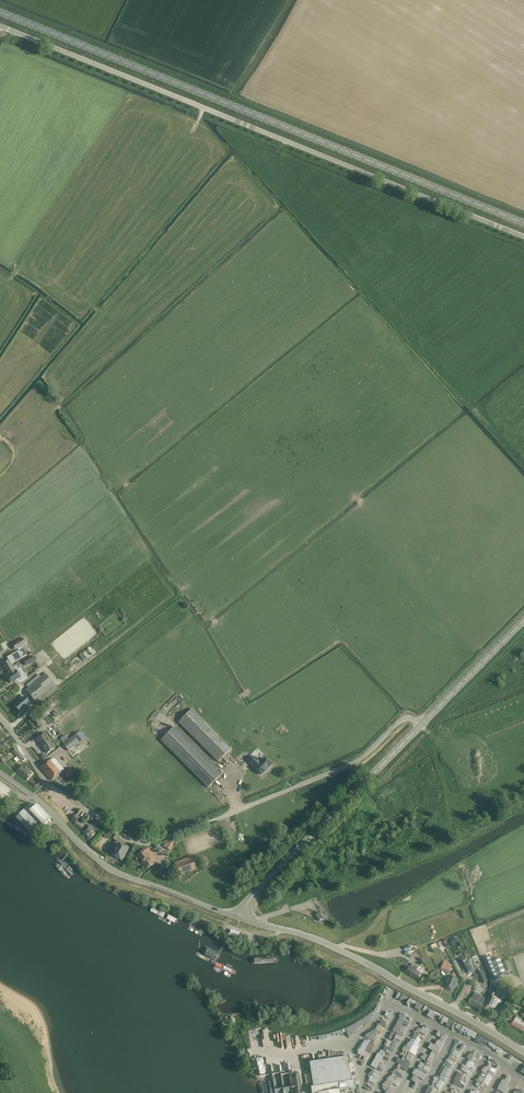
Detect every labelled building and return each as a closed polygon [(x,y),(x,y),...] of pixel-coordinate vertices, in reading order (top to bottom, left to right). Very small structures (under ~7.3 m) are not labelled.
[(2,663),(4,668),(12,664),(27,655),(22,647),(27,644),(23,638),(12,644),(15,651),(18,649),(18,651),(15,653),(7,657),(8,659),(2,663)] [(23,661),(26,666),(33,662),(30,657),(23,661)] [(24,674),(20,668),(19,669),(16,665),(14,667),(12,664),(4,668),(8,674),(6,675),(11,683),(17,679),(19,682),(27,677),(25,673),(24,674)] [(25,690),(38,706),(49,696),(49,697),(58,689),(45,673),(25,690)] [(30,703),(25,697),(14,706),(19,712),(30,703)] [(36,710),(43,718),(49,713),(42,705),(36,710)] [(218,762),(231,748),(192,709),(179,723),(218,762)] [(30,717),(39,729),(43,726),(40,723),(43,720),(36,712),(30,717)] [(46,719),(50,723),(56,719),(52,714),(46,719)] [(175,728),(161,742),(208,788),(221,775),(175,728)] [(40,736),(50,751),(55,748),(49,740),(50,739),(45,733),(40,736)] [(41,745),(46,753),(50,751),(40,736),(36,740),(40,746),(41,745)] [(63,745),(68,751),(79,742),(73,736),(68,740),(64,743),(63,745)] [(13,752),(20,761),(24,757),(16,749),(13,752)] [(254,768),(261,775),(271,765),(264,758),(260,763),(254,757),(249,762),(255,768),(254,768)] [(60,773),(60,774),(64,771),(56,761),(54,760),(53,760),(51,760),(50,761),(41,768),(51,780),(60,773)] [(23,765),(16,772),(26,780),(33,773),(23,765)] [(22,818),(32,828),(39,821),(44,826),(51,819),(37,804),(34,807),(31,803),(25,808),(19,815),(22,818)] [(74,824),(80,830),(84,826),(85,825),(80,821),(79,822),(78,820),(80,817),(78,815),(80,813),(79,812),(77,814),(71,820),(74,823),(74,824)] [(230,836),(235,834),(232,823),(226,825),(230,836)] [(83,832),(90,839),(95,834),(92,830),(93,829),(90,826),(89,827),(83,832)] [(234,845),(239,843),(235,834),(230,837),(234,845)] [(108,857),(123,865),(132,848),(117,840),(108,857)] [(146,851),(145,849),(136,855),(146,869),(154,863),(154,862),(156,860),(149,849),(146,851)] [(190,856),(174,862),(179,876),(195,870),(190,856)] [(178,917),(152,906),(149,913),(174,924),(178,917)] [(456,937),(450,940),(453,946),(459,944),(456,937)] [(230,958),(201,944),(196,956),(224,969),(230,958)] [(483,959),(491,979),(506,973),(500,958),(492,961),(490,956),(483,959)] [(460,963),(466,974),(472,971),(466,959),(465,960),(463,957),(459,959),(461,962),(460,963)] [(440,970),(449,974),(453,965),(444,962),(440,970)] [(405,973),(418,980),(422,974),(419,972),(419,971),(417,970),(418,967),(412,964),(410,967),(409,966),(405,973)] [(483,971),(478,973),(483,984),(488,981),(483,971)] [(458,979),(450,975),(445,987),(453,991),(458,979)] [(475,993),(472,998),(480,1002),(481,1000),(484,1002),(486,998),(475,993)] [(496,995),(491,993),(484,1008),(488,1010),(490,1007),(493,1008),(493,1007),(494,1008),(500,1002),(496,998),(494,1000),(496,995)] [(469,1004),(481,1010),(484,1002),(481,1000),(480,1002),(472,998),(469,1004)] [(523,1033),(523,1031),(523,1024),(520,1022),(521,1020),(516,1017),(511,1027),(523,1033)] [(252,1049),(265,1047),(261,1028),(248,1030),(252,1049)] [(340,1041),(350,1039),(348,1028),(335,1031),(336,1036),(339,1035),(340,1041)] [(340,1090),(355,1088),(354,1081),(352,1081),(348,1057),(309,1062),(313,1087),(311,1087),(312,1092),(340,1092),(340,1090)] [(507,1074),(502,1071),(500,1075),(493,1072),(489,1083),(495,1085),(492,1092),(499,1092),(507,1074)]
